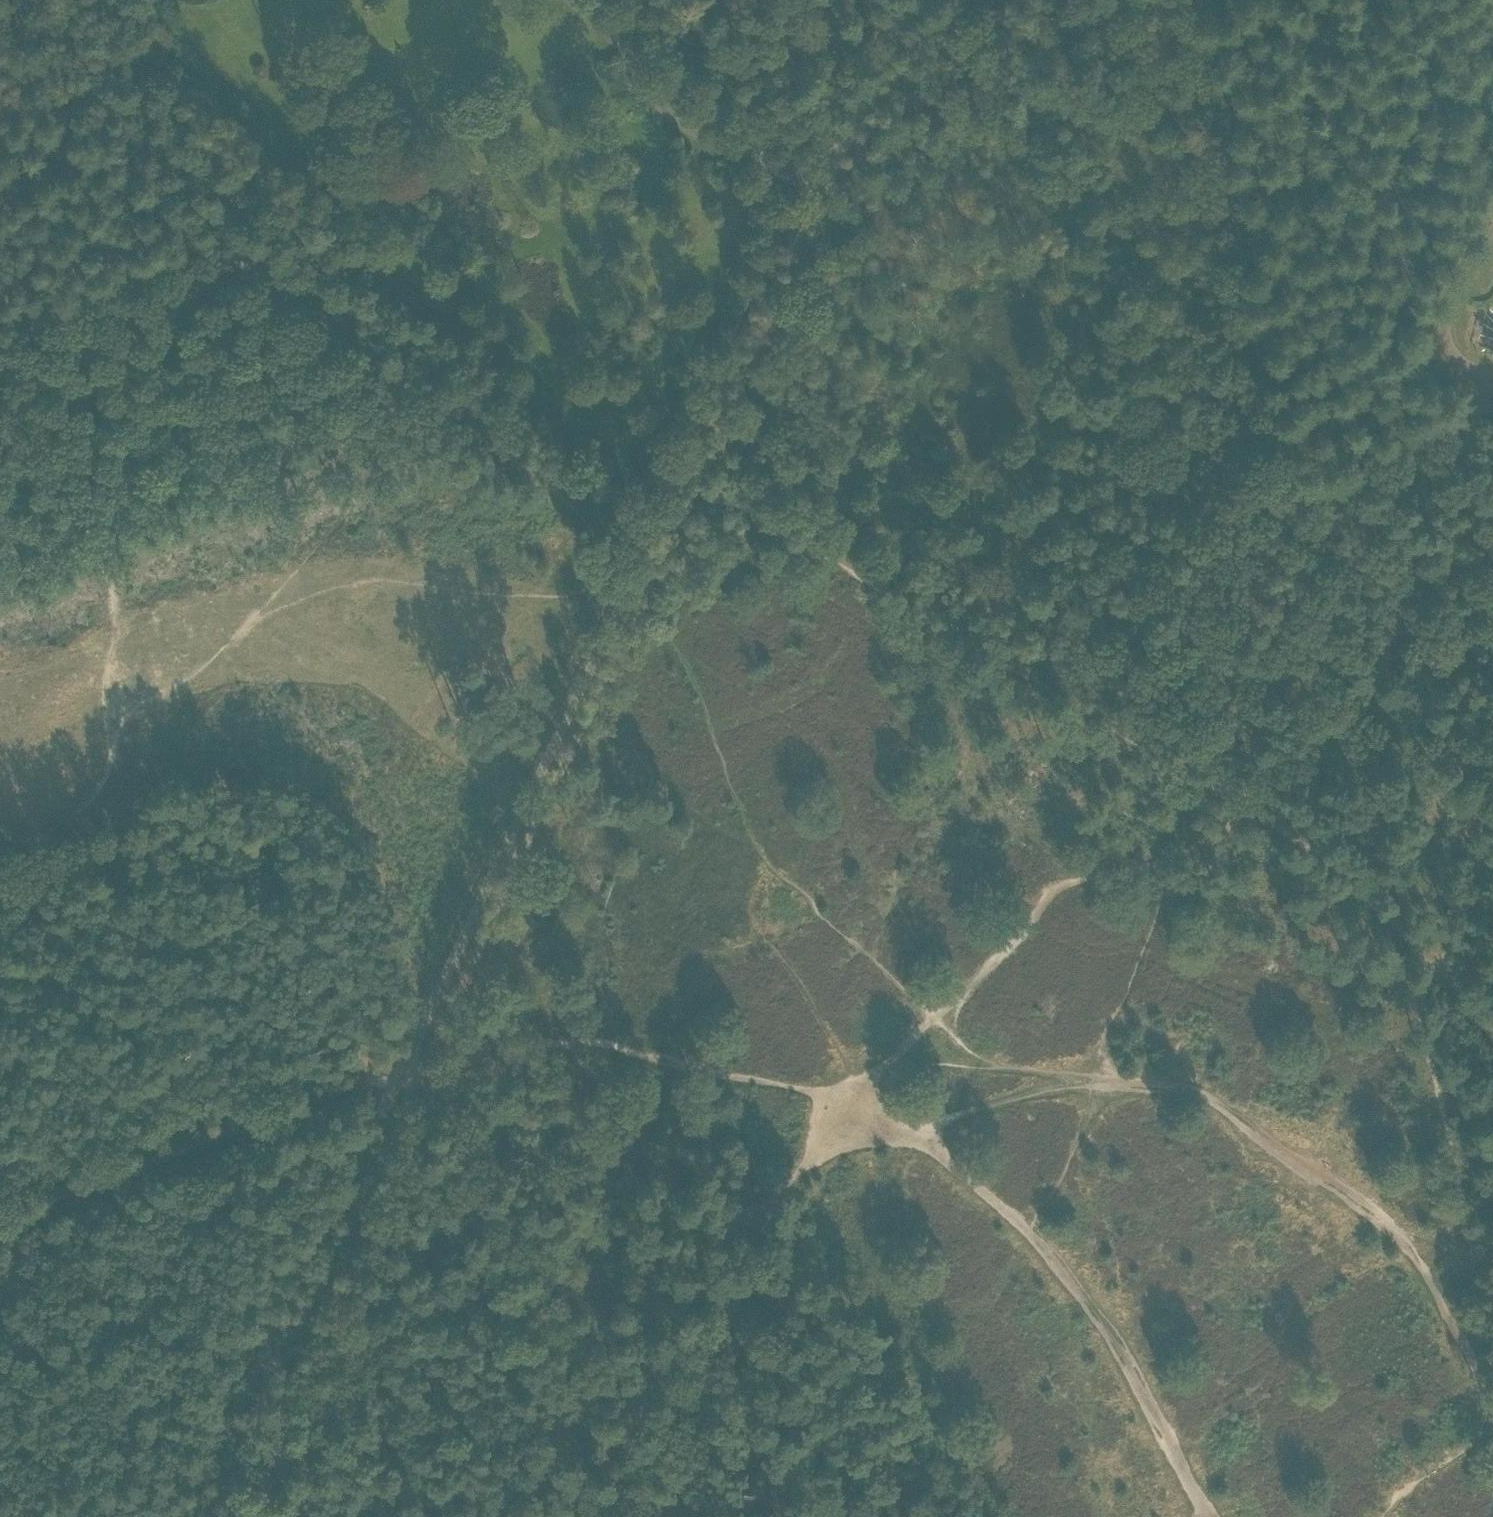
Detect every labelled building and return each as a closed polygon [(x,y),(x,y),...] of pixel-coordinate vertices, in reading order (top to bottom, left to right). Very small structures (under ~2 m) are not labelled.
[(491,693),(483,710),(493,715),(501,697),(491,693)]
